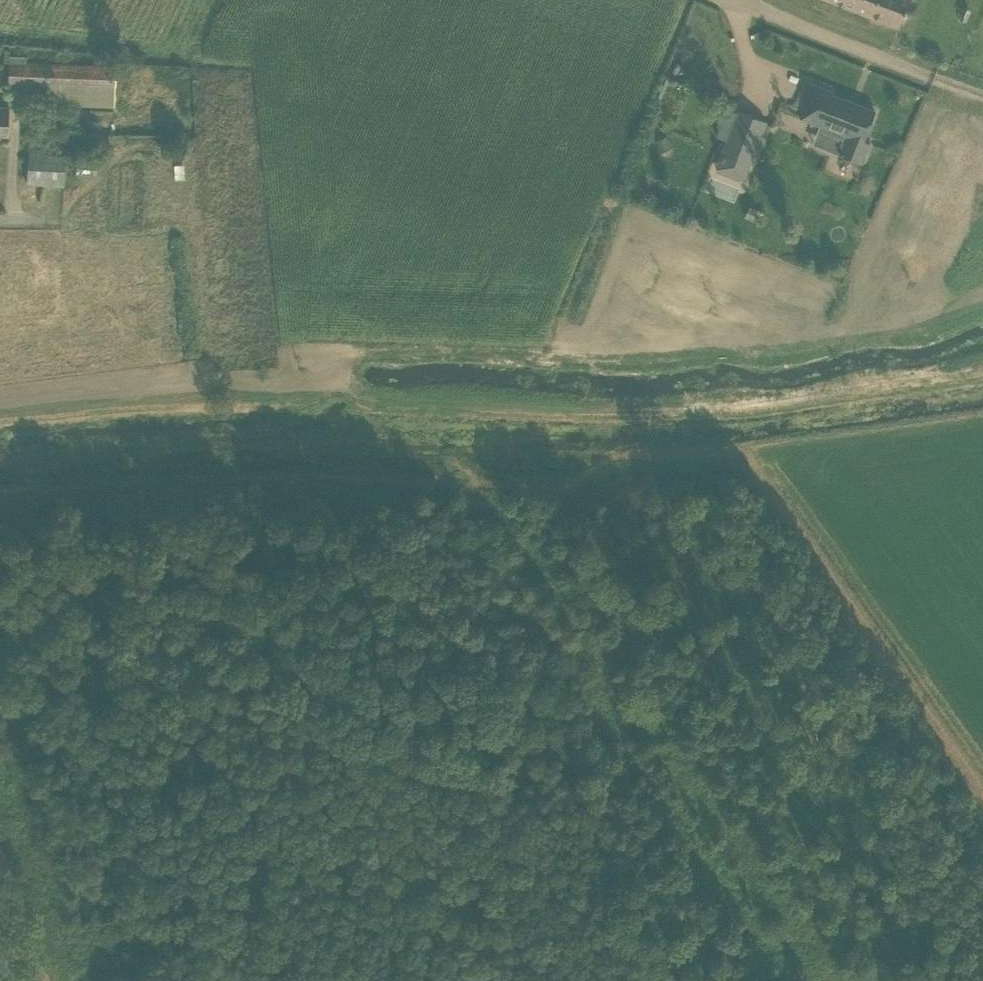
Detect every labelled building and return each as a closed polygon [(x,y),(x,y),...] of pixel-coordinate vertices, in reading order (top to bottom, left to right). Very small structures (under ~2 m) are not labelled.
[(898,27),(909,0),(828,0),(898,27)] [(25,62),(25,57),(10,56),(10,50),(4,50),(4,64),(9,64),(8,83),(96,87),(96,86),(115,87),(116,65),(25,62)] [(812,82),(799,118),(845,136),(838,154),(862,163),(869,145),(862,143),(875,110),(833,94),(834,91),(812,82)] [(8,136),(9,108),(0,107),(0,135),(8,136)] [(726,140),(720,156),(749,167),(766,122),(738,111),(736,114),(726,140)] [(27,183),(64,185),(66,156),(46,155),(47,146),(29,145),(27,183)]
